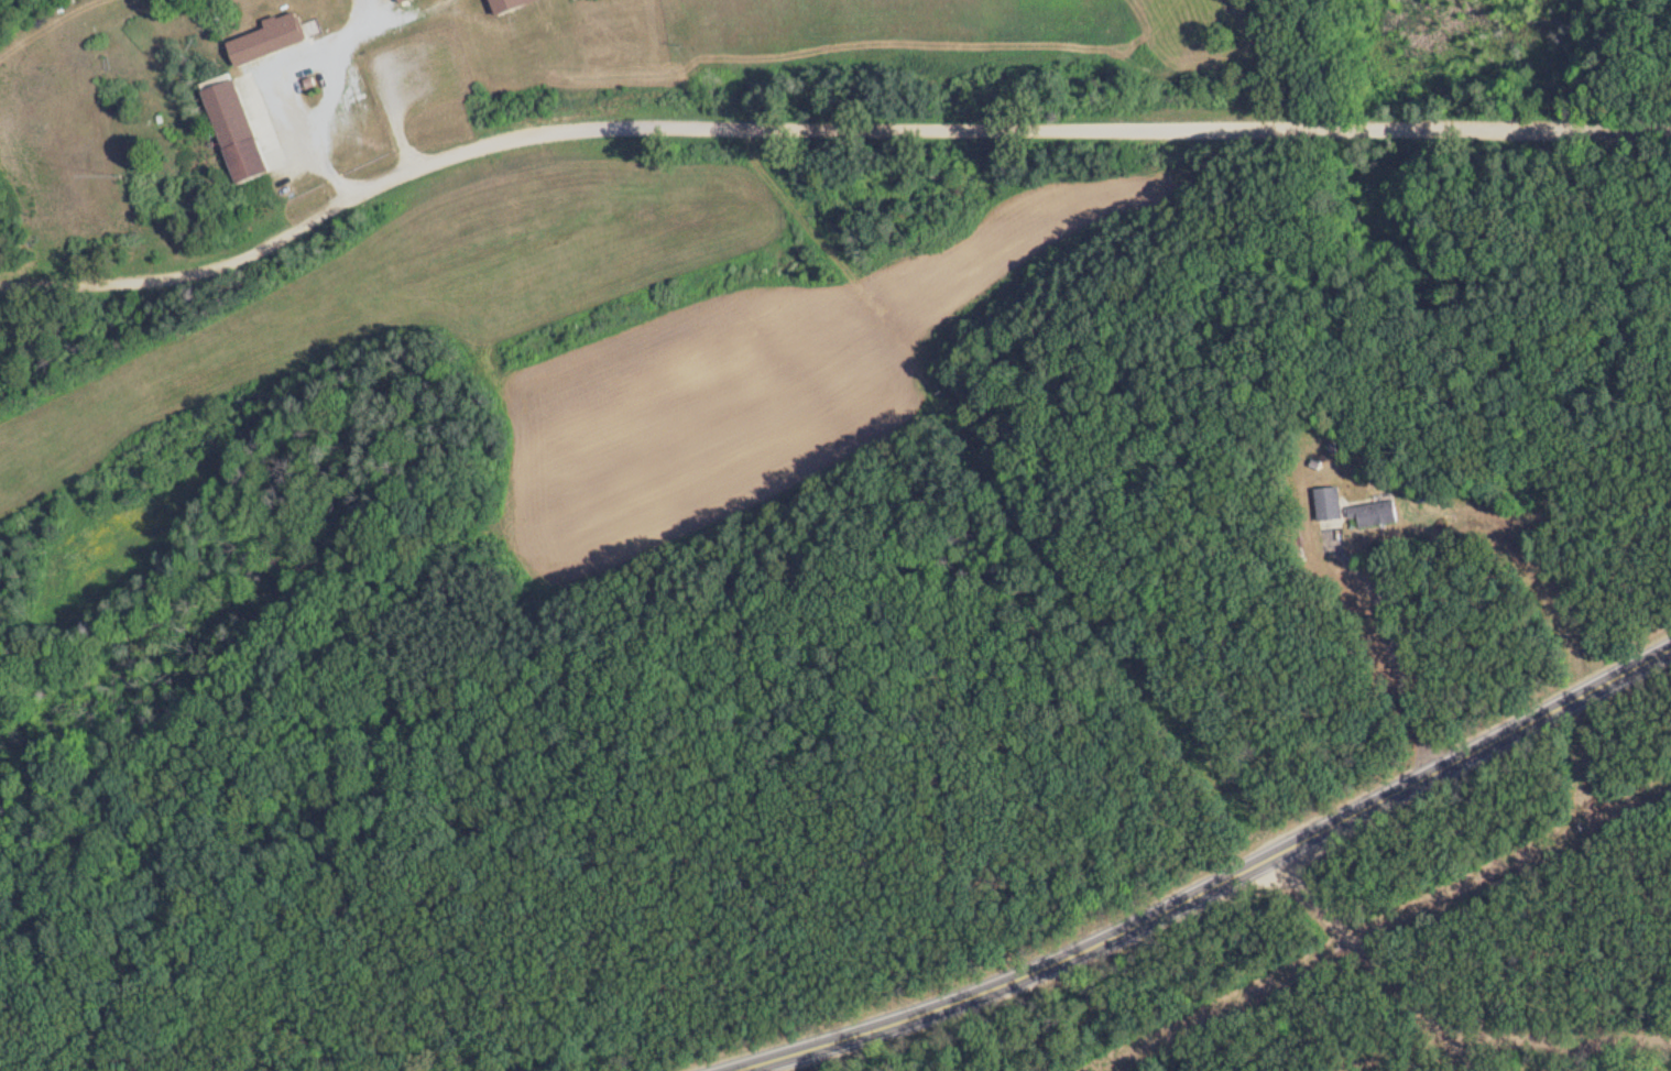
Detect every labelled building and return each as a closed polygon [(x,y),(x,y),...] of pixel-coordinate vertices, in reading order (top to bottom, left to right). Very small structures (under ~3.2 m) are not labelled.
[(500,16),(542,2),(541,0),(494,0),(500,16)] [(241,67),(310,41),(298,11),(269,22),(271,28),(232,43),(241,67)] [(240,78),(206,89),(240,185),(273,173),(240,78)] [(1344,518),(1343,487),(1320,487),(1320,519),(1344,518)] [(1361,526),(1400,521),(1397,500),(1352,506),(1354,520),(1360,520),(1361,526)]
